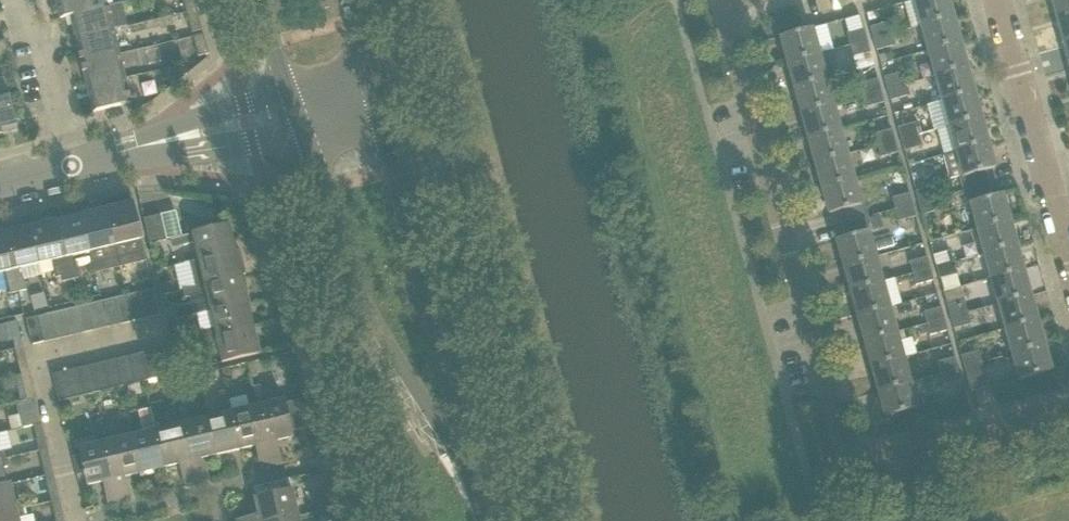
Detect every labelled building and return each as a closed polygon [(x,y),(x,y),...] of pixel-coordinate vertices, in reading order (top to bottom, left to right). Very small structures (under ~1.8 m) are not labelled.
[(59,18),(70,15),(108,6),(113,5),(112,0),(55,0),(59,18)] [(186,13),(197,11),(194,0),(183,0),(186,13)] [(922,25),(953,17),(949,0),(915,0),(922,25)] [(1056,15),(1068,11),(1068,0),(1052,0),(1056,15)] [(108,6),(70,15),(75,39),(113,30),(108,6)] [(197,11),(186,13),(192,33),(202,30),(197,11)] [(1063,40),(1068,38),(1068,11),(1056,15),(1063,40)] [(922,25),(929,50),(960,42),(953,17),(922,25)] [(887,22),(870,27),(873,39),(890,34),(887,22)] [(781,37),(788,63),(819,54),(812,28),(781,37)] [(847,34),(850,45),(867,40),(864,29),(847,34)] [(75,39),(81,64),(119,55),(113,30),(75,39)] [(208,54),(203,34),(193,37),(198,57),(208,54)] [(890,34),(873,39),(876,50),(894,46),(890,34)] [(0,41),(0,55),(9,53),(6,40),(0,41)] [(867,40),(850,45),(854,57),(871,52),(867,40)] [(929,50),(936,75),(967,67),(960,42),(929,50)] [(819,54),(788,63),(792,76),(795,88),(826,79),(840,75),(833,50),(819,54)] [(81,64),(87,88),(125,79),(119,55),(81,64)] [(164,69),(166,79),(186,75),(184,64),(164,69)] [(158,67),(144,73),(149,87),(163,82),(158,67)] [(936,75),(943,101),(974,92),(967,67),(936,75)] [(900,72),(884,77),(887,89),(904,84),(900,72)] [(125,79),(87,88),(92,113),(130,104),(125,79)] [(795,88),(802,113),(833,104),(826,79),(795,88)] [(861,84),(864,95),(881,91),(878,79),(861,84)] [(904,84),(887,89),(890,100),(907,96),(904,84)] [(0,94),(0,134),(18,129),(9,91),(0,94)] [(881,91),(864,95),(867,107),(885,102),(881,91)] [(943,101),(950,126),(981,117),(974,92),(943,101)] [(802,113),(809,138),(840,129),(833,104),(802,113)] [(950,126),(936,129),(943,154),(957,151),(988,142),(981,117),(950,126)] [(915,123),(897,128),(901,139),(918,135),(915,123)] [(809,138),(816,163),(847,154),(840,129),(809,138)] [(875,134),(878,146),(895,141),(892,129),(875,134)] [(918,135),(901,139),(904,151),(921,146),(918,135)] [(895,141),(878,146),(881,158),(899,153),(895,141)] [(961,178),(964,190),(991,183),(987,170),(996,168),(988,142),(957,151),(964,177),(961,178)] [(816,163),(823,188),(854,179),(847,154),(816,163)] [(854,179),(823,188),(830,214),(839,212),(842,224),(868,217),(864,203),(861,204),(854,179)] [(971,202),(978,227),(1010,219),(1002,193),(995,195),(991,183),(964,190),(968,203),(971,202)] [(933,187),(915,192),(918,203),(936,198),(933,187)] [(893,197),(896,209),(913,204),(910,193),(893,197)] [(936,198),(918,203),(922,215),(939,210),(936,198)] [(132,202),(106,208),(119,265),(145,259),(141,240),(137,223),(132,202)] [(913,204),(896,209),(899,221),(916,216),(913,204)] [(106,208),(80,214),(89,252),(94,271),(119,265),(106,208)] [(80,214),(55,220),(69,279),(77,277),(72,256),(89,252),(80,214)] [(143,219),(149,244),(166,240),(160,215),(143,219)] [(846,237),(837,239),(845,266),(876,258),(869,232),(872,231),(868,217),(842,224),(846,237)] [(978,227),(985,252),(1017,244),(1010,219),(978,227)] [(55,220),(29,226),(38,264),(52,261),(55,277),(60,276),(61,281),(69,279),(55,220)] [(228,224),(175,237),(178,245),(192,242),(197,260),(235,251),(235,250),(228,224)] [(29,226),(4,232),(18,291),(25,289),(21,269),(38,264),(29,226)] [(0,233),(0,274),(5,272),(10,293),(18,291),(4,232),(0,233)] [(985,252),(992,278),(1024,269),(1017,244),(985,252)] [(197,260),(189,261),(195,287),(241,276),(238,266),(243,265),(239,249),(235,250),(235,251),(197,260)] [(950,250),(932,255),(936,266),(953,261),(950,250)] [(910,261),(914,274),(931,269),(927,256),(910,261)] [(845,266),(852,291),(883,283),(876,258),(845,266)] [(953,261),(936,266),(939,278),(957,273),(953,261)] [(147,265),(132,269),(136,283),(150,279),(147,265)] [(931,269),(914,274),(917,284),(934,280),(931,269)] [(992,278),(999,303),(1031,294),(1024,269),(992,278)] [(205,293),(209,310),(247,301),(241,276),(181,290),(183,298),(205,293)] [(172,282),(159,285),(161,295),(174,292),(172,282)] [(852,291),(859,317),(890,308),(883,283),(852,291)] [(153,289),(140,292),(146,318),(159,315),(153,289)] [(140,292),(127,295),(134,321),(146,318),(140,292)] [(43,293),(30,297),(34,310),(47,307),(43,293)] [(999,303),(1006,328),(1038,319),(1031,294),(999,303)] [(127,295),(115,298),(121,324),(134,321),(127,295)] [(115,298),(102,301),(108,327),(121,324),(115,298)] [(964,300),(946,305),(950,317),(967,312),(964,300)] [(102,301),(89,304),(95,330),(108,327),(102,301)] [(192,333),(193,341),(253,327),(247,301),(209,310),(213,328),(192,333)] [(89,304),(76,307),(83,333),(95,330),(89,304)] [(924,311),(928,324),(945,320),(941,306),(924,311)] [(76,307),(64,310),(70,336),(83,333),(76,307)] [(859,317),(866,342),(897,333),(890,308),(859,317)] [(64,310),(51,313),(57,339),(70,336),(64,310)] [(969,311),(951,316),(954,328),(973,323),(969,311)] [(51,313),(38,316),(45,342),(57,339),(51,313)] [(45,342),(38,316),(26,319),(32,345),(45,342)] [(1006,328),(1013,353),(1045,344),(1038,319),(1006,328)] [(945,320),(928,324),(931,335),(948,330),(945,320)] [(16,321),(5,324),(9,339),(20,336),(16,321)] [(253,327),(193,341),(195,348),(217,343),(221,362),(259,353),(253,327)] [(866,342),(873,367),(904,358),(916,355),(911,338),(900,342),(897,333),(866,342)] [(1045,344),(1013,353),(1021,378),(1052,370),(1045,344)] [(167,347),(154,350),(160,376),(173,373),(172,368),(167,347)] [(154,350),(141,353),(147,379),(160,376),(154,350)] [(978,350),(961,355),(964,367),(981,362),(978,350)] [(141,353),(128,356),(135,382),(147,379),(141,353)] [(128,356),(115,359),(122,385),(135,382),(128,356)] [(955,356),(938,361),(942,373),(959,368),(955,356)] [(873,367),(880,392),(911,383),(904,358),(873,367)] [(25,359),(17,361),(21,376),(29,374),(25,359)] [(115,359),(103,362),(109,389),(122,385),(115,359)] [(103,362),(90,365),(96,392),(109,389),(103,362)] [(981,362),(964,367),(971,392),(972,392),(973,392),(988,387),(981,362)] [(90,365),(77,368),(83,395),(96,392),(90,365)] [(77,368),(64,371),(71,398),(83,395),(77,368)] [(959,368),(942,373),(945,385),(962,380),(959,368)] [(71,398),(64,371),(52,374),(58,401),(71,398)] [(29,374),(21,376),(24,390),(33,389),(29,374)] [(911,383),(880,392),(886,416),(918,407),(911,383)] [(223,413),(206,417),(215,455),(240,449),(231,411),(226,390),(218,392),(223,413)] [(263,396),(255,398),(271,465),(282,463),(277,440),(292,437),(290,430),(308,426),(301,398),(284,403),(283,398),(264,403),(263,396)] [(249,407),(231,411),(240,449),(254,446),(260,468),(271,465),(255,398),(247,400),(249,407)] [(36,404),(17,408),(22,428),(33,426),(41,424),(37,409),(36,404)] [(142,432),(129,435),(138,473),(164,467),(155,429),(149,407),(137,410),(142,432)] [(186,415),(179,417),(194,483),(205,481),(200,458),(215,455),(206,417),(188,421),(186,415)] [(172,425),(155,429),(164,467),(178,464),(183,486),(194,483),(179,417),(171,418),(172,425)] [(41,424),(33,426),(36,441),(44,439),(41,424)] [(110,433),(102,435),(118,501),(129,498),(124,476),(138,473),(129,435),(112,440),(110,433)] [(118,501),(102,435),(94,437),(96,443),(78,448),(83,471),(82,472),(83,476),(84,475),(86,485),(102,482),(107,504),(118,501)] [(6,486),(1,468),(8,467),(6,459),(0,460),(0,487),(6,486)] [(49,460),(41,462),(45,477),(53,475),(49,460)] [(53,475),(45,477),(48,492),(56,490),(53,475)] [(323,475),(313,478),(315,485),(325,483),(323,475)] [(235,520),(274,520),(297,515),(289,478),(253,487),(255,497),(253,498),(257,513),(235,518),(235,520)] [(326,484),(313,486),(318,508),(331,505),(326,484)] [(23,509),(22,501),(15,503),(10,485),(6,486),(0,487),(0,514),(23,509)] [(18,518),(25,517),(23,509),(0,514),(0,520),(19,520),(18,518)] [(53,513),(55,520),(64,520),(61,511),(53,513)]
